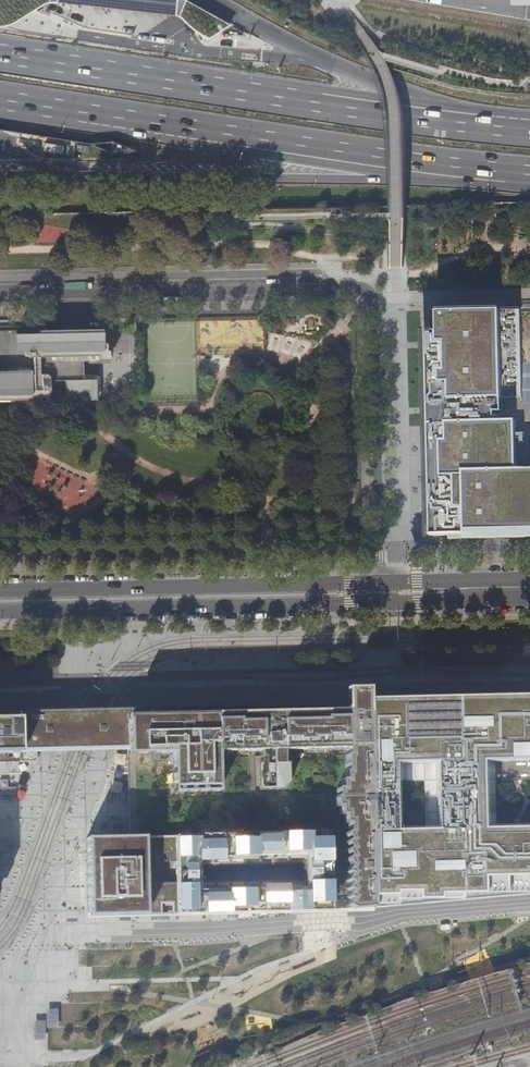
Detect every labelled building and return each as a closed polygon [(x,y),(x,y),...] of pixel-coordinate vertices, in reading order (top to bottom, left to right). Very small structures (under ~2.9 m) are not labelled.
[(61,0),(63,19),(165,8),(164,0),(63,0),(61,0)] [(427,329),(430,461),(432,534),(487,533),(529,532),(529,363),(522,363),(521,308),(437,310),(438,329),(427,329)] [(192,338),(193,321),(183,321),(183,337),(192,338)] [(129,329),(113,329),(114,350),(129,349),(129,329)] [(15,370),(11,370),(6,371),(3,372),(0,373),(0,401),(1,401),(1,398),(16,401),(91,399),(95,399),(95,377),(79,376),(79,362),(106,361),(104,351),(102,351),(102,343),(98,343),(98,330),(45,331),(44,331),(41,331),(39,332),(38,332),(36,334),(12,335),(12,352),(21,352),(21,358),(30,358),(31,375),(28,375),(28,371),(24,370),(20,370),(15,370)] [(27,455),(25,452),(22,451),(19,452),(17,453),(16,454),(16,458),(18,461),(21,462),(25,461),(27,458),(27,455)] [(0,712),(0,762),(34,761),(33,750),(57,749),(74,749),(83,749),(101,748),(124,748),(127,837),(83,837),(84,861),(85,908),(85,915),(369,906),(529,892),(529,700),(114,710),(100,710),(89,710),(82,710),(71,711),(60,711),(0,712)]
